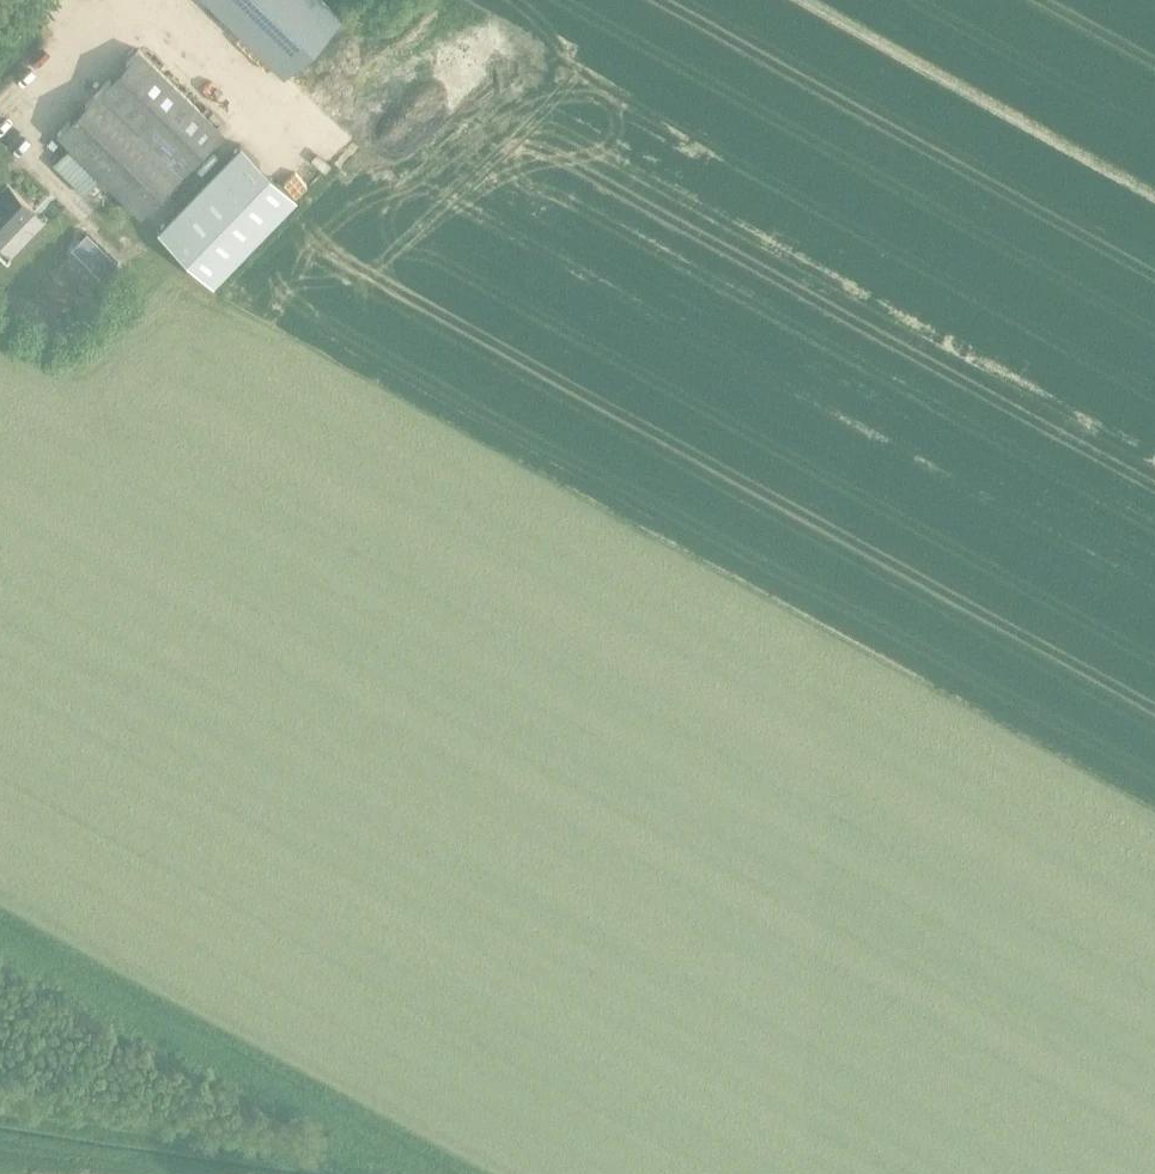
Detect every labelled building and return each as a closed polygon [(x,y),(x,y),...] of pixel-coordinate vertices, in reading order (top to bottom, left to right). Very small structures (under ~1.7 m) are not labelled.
[(275,67),(282,74),(339,16),(323,0),(207,0),(275,67)] [(69,145),(52,163),(83,193),(100,175),(114,188),(139,212),(220,129),(137,48),(56,131),(69,145)] [(239,143),(156,228),(212,283),(295,197),(239,143)] [(31,207),(5,182),(0,187),(0,240),(31,207)]
